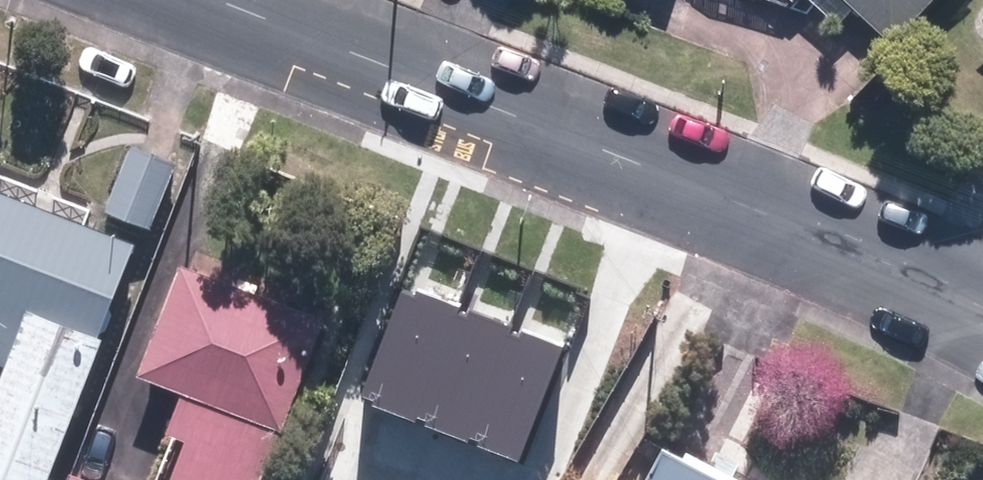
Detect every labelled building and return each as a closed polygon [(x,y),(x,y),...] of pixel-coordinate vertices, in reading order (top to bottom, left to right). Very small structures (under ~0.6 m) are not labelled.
[(890,38),(926,0),(851,0),(890,38)] [(114,204),(156,221),(179,160),(138,145),(114,204)] [(33,479),(58,479),(115,331),(108,329),(142,237),(0,184),(0,302),(8,306),(0,326),(0,353),(19,359),(0,409),(0,468),(33,479)] [(319,318),(176,264),(136,370),(181,387),(166,428),(184,435),(166,479),(257,479),(319,318)] [(419,424),(464,309),(409,288),(365,404),(419,424)] [(419,424),(470,443),(514,329),(464,309),(419,424)] [(470,443),(517,461),(561,347),(514,329),(470,443)] [(933,472),(858,437),(837,479),(930,479),(933,472)] [(674,441),(655,479),(755,479),(674,441)] [(78,468),(73,479),(109,479),(78,468)]
